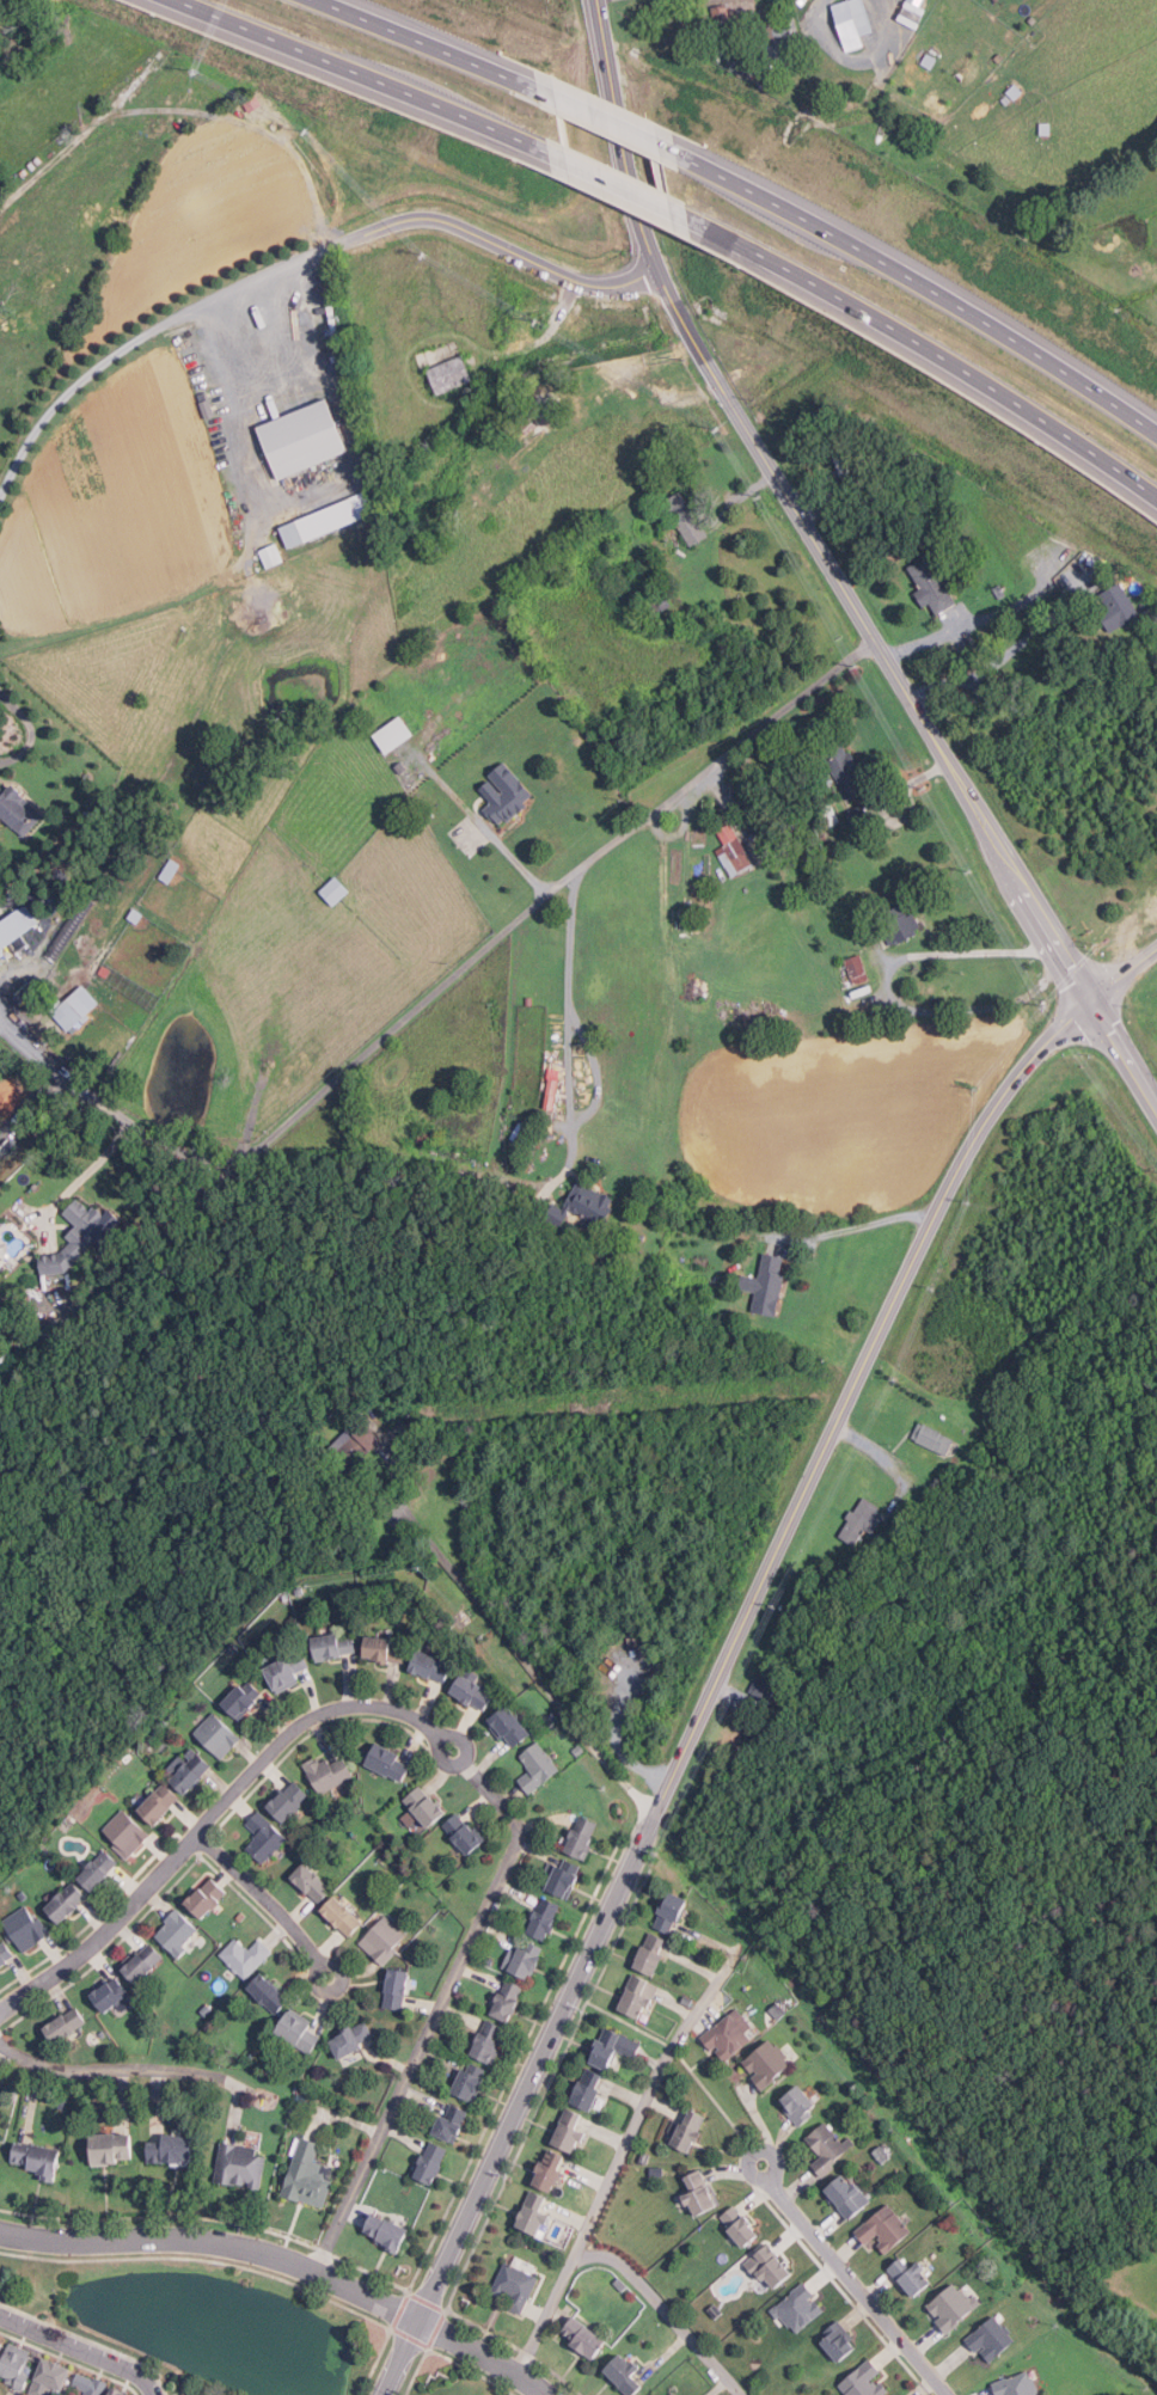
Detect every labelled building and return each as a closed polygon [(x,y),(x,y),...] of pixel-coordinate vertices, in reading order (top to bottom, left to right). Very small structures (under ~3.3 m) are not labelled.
[(830,4),(841,0),(861,0),(871,30),(857,35),(861,44),(844,50),(830,4)] [(714,25),(709,6),(724,2),(729,22),(714,25)] [(1031,23),(1027,19),(1031,14),(1035,19),(1031,23)] [(924,51),(936,59),(930,69),(918,62),(924,51)] [(998,62),(993,57),(998,53),(1003,57),(998,62)] [(1012,99),(1004,91),(1012,82),(1021,91),(1012,99)] [(1004,104),(999,98),(1005,93),(1010,99),(1004,104)] [(1049,134),(1039,133),(1039,122),(1049,122),(1049,134)] [(441,394),(430,368),(466,354),(477,379),(441,394)] [(280,478),(350,453),(331,399),(261,424),(280,478)] [(528,434),(520,427),(529,416),(538,424),(528,434)] [(369,443),(366,425),(374,423),(379,441),(369,443)] [(841,482),(825,442),(833,439),(850,478),(841,482)] [(864,461),(861,452),(871,447),(876,458),(864,461)] [(290,547),(282,526),(371,490),(379,512),(290,547)] [(688,545),(661,501),(679,490),(706,533),(688,545)] [(286,561),(269,569),(261,550),(277,543),(286,561)] [(933,614),(926,602),(920,607),(912,593),(918,588),(905,566),(925,555),(954,602),(933,614)] [(1108,631),(1095,610),(1103,604),(1097,594),(1118,581),(1138,612),(1108,631)] [(997,598),(991,588),(998,583),(1004,594),(997,598)] [(669,604),(660,610),(654,600),(663,594),(669,604)] [(417,733),(391,752),(378,734),(404,715),(417,733)] [(846,801),(819,749),(838,739),(845,753),(849,751),(857,765),(853,767),(865,791),(846,801)] [(403,774),(397,767),(404,761),(410,768),(403,774)] [(502,822),(496,816),(494,819),(485,809),(494,802),(482,789),(492,779),(503,792),(506,791),(491,774),(507,761),(535,794),(527,801),(529,804),(510,821),(507,817),(502,822)] [(6,816),(0,823),(0,782),(8,790),(16,783),(26,791),(25,794),(47,814),(27,835),(6,816)] [(855,828),(844,811),(861,802),(870,819),(855,828)] [(831,803),(838,822),(826,827),(819,807),(831,803)] [(729,876),(714,850),(723,845),(715,831),(728,822),(752,863),(729,876)] [(172,883),(161,877),(173,857),(184,864),(172,883)] [(335,907),(322,892),(339,876),(353,890),(335,907)] [(17,939),(0,952),(0,923),(29,904),(42,923),(24,935),(30,943),(23,948),(17,939)] [(889,945),(876,920),(882,917),(880,913),(899,904),(902,912),(905,911),(907,914),(912,912),(919,925),(913,927),(916,933),(889,945)] [(139,924),(129,917),(136,906),(146,913),(139,924)] [(851,985),(843,960),(859,954),(868,979),(851,985)] [(108,976),(102,972),(105,966),(112,969),(108,976)] [(71,1033),(102,1003),(84,985),(53,1013),(71,1033)] [(540,1107),(550,1108),(554,1078),(543,1077),(540,1107)] [(556,1108),(545,1107),(551,1079),(561,1080),(556,1108)] [(521,1143),(512,1137),(521,1122),(531,1128),(521,1143)] [(434,1144),(417,1140),(420,1131),(436,1133),(434,1144)] [(617,1200),(578,1180),(563,1207),(553,1202),(545,1219),(562,1229),(570,1213),(601,1230),(617,1200)] [(108,1255),(96,1243),(75,1264),(67,1272),(43,1274),(42,1256),(61,1254),(73,1242),(68,1236),(78,1225),(66,1213),(80,1199),(92,1209),(97,1205),(105,1214),(111,1207),(124,1220),(118,1227),(127,1236),(108,1255)] [(753,1311),(778,1315),(789,1256),(765,1252),(760,1278),(742,1274),(740,1288),(757,1291),(753,1311)] [(351,1425),(330,1447),(351,1468),(381,1435),(366,1422),(357,1431),(351,1425)] [(948,1454),(955,1437),(919,1422),(912,1440),(948,1454)] [(838,1533),(855,1545),(867,1529),(874,1533),(888,1512),(864,1496),(838,1533)] [(318,1660),(357,1653),(354,1630),(313,1637),(318,1660)] [(409,1641),(368,1635),(366,1658),(405,1662),(409,1641)] [(411,1668),(446,1683),(454,1664),(421,1648),(411,1668)] [(298,1671),(308,1666),(302,1650),(267,1666),(277,1692),(301,1682),(298,1671)] [(749,1690),(776,1707),(784,1692),(776,1686),(783,1674),(765,1664),(749,1690)] [(452,1690),(484,1711),(496,1693),(464,1672),(452,1690)] [(262,1696),(244,1679),(222,1702),(240,1719),(262,1696)] [(490,1719),(512,1748),(533,1734),(510,1704),(490,1719)] [(195,1733),(224,1758),(243,1738),(215,1711),(195,1733)] [(396,1775),(404,1753),(378,1741),(369,1763),(396,1775)] [(561,1768),(537,1741),(521,1757),(532,1769),(520,1780),(532,1794),(561,1768)] [(214,1765),(196,1750),(171,1778),(188,1794),(214,1765)] [(323,1794),(355,1774),(344,1757),(331,1764),(324,1753),(305,1766),(323,1794)] [(269,1806),(286,1823),(312,1796),(295,1780),(269,1806)] [(158,1825),(182,1797),(165,1782),(140,1809),(158,1825)] [(433,1827),(449,1809),(422,1784),(405,1802),(433,1827)] [(130,1856),(151,1833),(123,1808),(103,1831),(130,1856)] [(247,1846),(263,1863),(288,1838),(261,1811),(247,1824),(258,1836),(247,1846)] [(485,1842),(461,1811),(445,1824),(469,1855),(485,1842)] [(600,1821),(580,1814),(568,1851),(587,1858),(600,1821)] [(79,1875),(94,1889),(121,1863),(105,1849),(79,1875)] [(335,1888),(307,1861),(293,1875),(320,1903),(335,1888)] [(561,1867),(550,1887),(569,1897),(583,1868),(569,1861),(564,1869),(561,1867)] [(229,1892),(213,1876),(188,1901),(204,1918),(229,1892)] [(88,1897),(73,1882),(48,1907),(63,1922),(88,1897)] [(674,1935),(690,1899),(671,1891),(655,1925),(674,1935)] [(350,1936),(366,1922),(337,1894),(323,1910),(350,1936)] [(563,1904),(543,1895),(528,1931),(549,1940),(563,1904)] [(4,1918),(25,1952),(48,1936),(27,1904),(4,1918)] [(154,1931),(178,1955),(202,1931),(178,1909),(154,1931)] [(361,1943),(385,1964),(410,1936),(386,1915),(361,1943)] [(671,1938),(650,1931),(637,1967),(659,1974),(671,1938)] [(273,1948),(261,1937),(251,1949),(235,1936),(220,1955),(247,1978),(273,1948)] [(139,1981),(165,1955),(151,1941),(124,1967),(139,1981)] [(544,1950),(522,1942),(510,1971),(533,1979),(544,1950)] [(0,1943),(0,1967),(11,1961),(0,1943)] [(384,2005),(404,2010),(412,1971),(392,1967),(384,2005)] [(277,2014),(292,1999),(264,1972),(249,1986),(277,2014)] [(661,1985),(636,1973),(619,2008),(643,2020),(661,1985)] [(92,1995),(108,2013),(130,1992),(116,1974),(92,1995)] [(491,2013),(510,2021),(527,1986),(508,1977),(491,2013)] [(88,2025),(79,2007),(45,2026),(55,2042),(88,2025)] [(749,2025),(736,2009),(704,2035),(726,2063),(755,2039),(746,2027),(749,2025)] [(277,2030),(311,2052),(324,2033),(290,2010),(277,2030)] [(472,2053),(492,2063),(508,2027),(488,2017),(472,2053)] [(374,2038),(369,2022),(331,2035),(339,2057),(366,2047),(363,2041),(374,2038)] [(643,2040),(604,2026),(590,2062),(613,2070),(619,2051),(637,2058),(643,2040)] [(743,2059),(764,2088),(794,2066),(775,2039),(743,2059)] [(475,2101),(488,2075),(466,2065),(454,2091),(475,2101)] [(593,2111),(608,2076),(589,2066),(573,2101),(593,2111)] [(464,2102),(475,2077),(455,2068),(443,2093),(464,2102)] [(800,2125),(821,2108),(802,2083),(780,2100),(800,2125)] [(451,2101),(434,2132),(455,2143),(471,2112),(451,2101)] [(592,2118),(570,2107),(552,2142),(575,2152),(592,2118)] [(710,2117),(691,2107),(674,2143),(692,2152),(710,2117)] [(807,2137),(822,2156),(813,2163),(824,2176),(852,2151),(827,2120),(807,2137)] [(93,2133),(93,2163),(134,2163),(134,2133),(93,2133)] [(149,2163),(194,2163),(194,2134),(164,2134),(164,2142),(149,2142),(149,2163)] [(326,2206),(336,2167),(317,2162),(322,2142),(300,2136),(284,2195),(326,2206)] [(451,2149),(431,2139),(415,2176),(435,2185),(451,2149)] [(63,2149),(17,2140),(12,2168),(59,2176),(63,2149)] [(216,2182),(262,2188),(267,2148),(221,2143),(216,2182)] [(542,2192),(559,2155),(541,2147),(524,2184),(542,2192)] [(569,2156),(550,2149),(535,2183),(555,2192),(569,2156)] [(686,2176),(693,2192),(687,2195),(698,2217),(720,2206),(702,2168),(686,2176)] [(851,2219),(871,2203),(849,2172),(827,2188),(851,2219)] [(556,2199),(533,2189),(518,2225),(540,2235),(556,2199)] [(721,2217),(747,2248),(764,2234),(737,2203),(721,2217)] [(879,2242),(888,2253),(914,2231),(889,2203),(857,2230),(871,2248),(879,2242)] [(363,2236),(403,2252),(412,2228),(373,2212),(363,2236)] [(748,2260),(775,2291),(796,2273),(770,2242),(748,2260)] [(889,2268),(918,2297),(937,2278),(920,2261),(914,2267),(902,2256),(889,2268)] [(524,2316),(540,2277),(506,2262),(492,2295),(508,2301),(506,2308),(524,2316)] [(949,2333),(980,2307),(957,2280),(926,2307),(949,2333)] [(773,2308),(795,2335),(827,2309),(806,2281),(773,2308)] [(562,2334),(596,2359),(610,2341),(575,2315),(562,2334)] [(1017,2341),(997,2315),(967,2338),(988,2365),(1017,2341)] [(841,2363),(861,2347),(839,2321),(819,2338),(841,2363)] [(11,2342),(0,2368),(0,2378),(22,2387),(35,2352),(11,2342)] [(631,2394),(636,2394),(651,2379),(623,2352),(606,2370),(631,2394)] [(65,2391),(73,2369),(45,2357),(31,2393),(37,2394),(50,2394),(54,2388),(65,2391)] [(848,2394),(887,2394),(892,2391),(881,2377),(884,2375),(871,2358),(839,2384),(848,2394)] [(1030,2370),(994,2383),(999,2394),(1039,2394),(1030,2370)] [(110,2384),(81,2371),(70,2394),(105,2394),(110,2384)]
